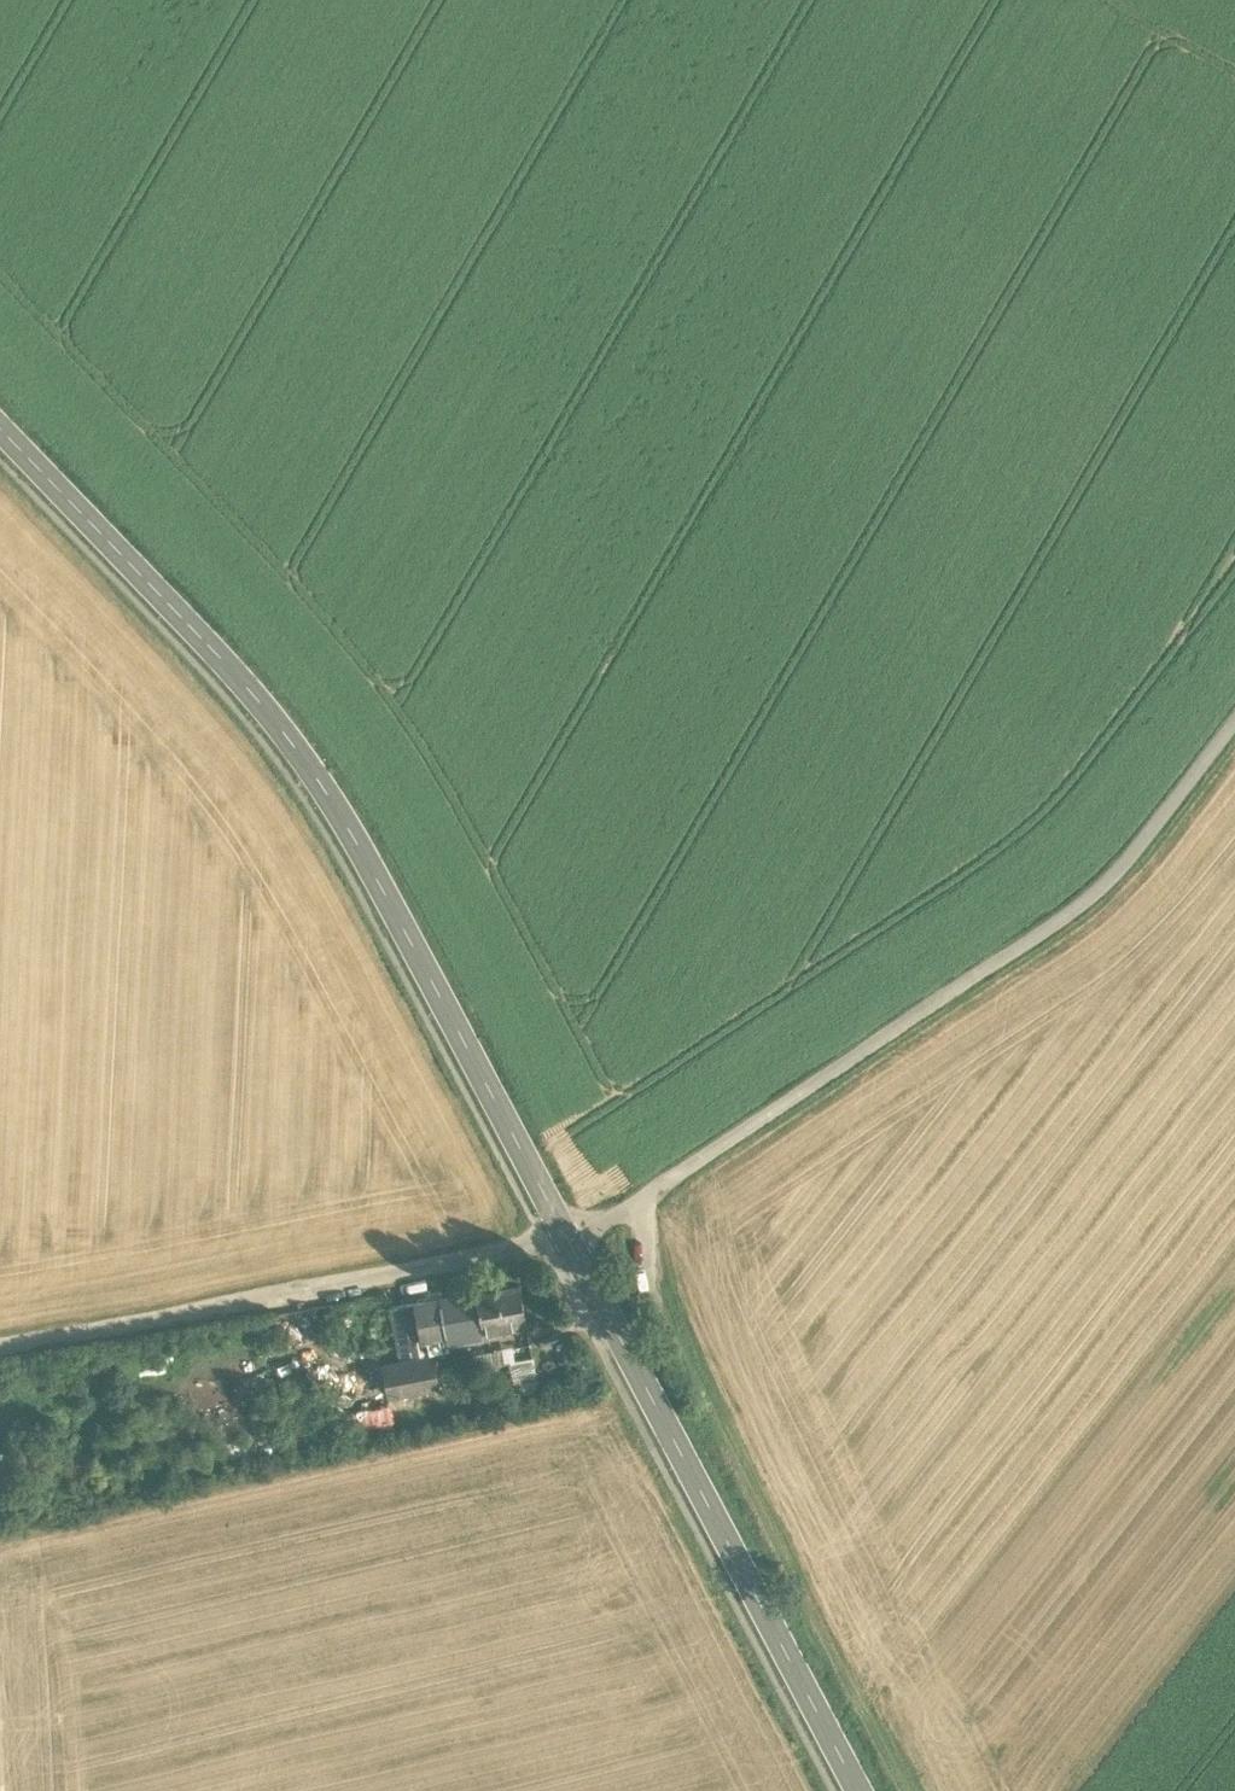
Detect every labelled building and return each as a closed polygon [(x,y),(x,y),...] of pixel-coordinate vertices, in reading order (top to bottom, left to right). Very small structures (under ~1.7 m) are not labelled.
[(519,1282),(476,1291),(482,1329),(526,1321),(519,1282)] [(476,1291),(420,1301),(427,1338),(466,1332),(466,1333),(472,1332),(472,1330),(482,1329),(476,1291)] [(497,1353),(474,1357),(477,1369),(500,1365),(497,1353)] [(511,1362),(515,1394),(537,1391),(533,1359),(511,1362)]
